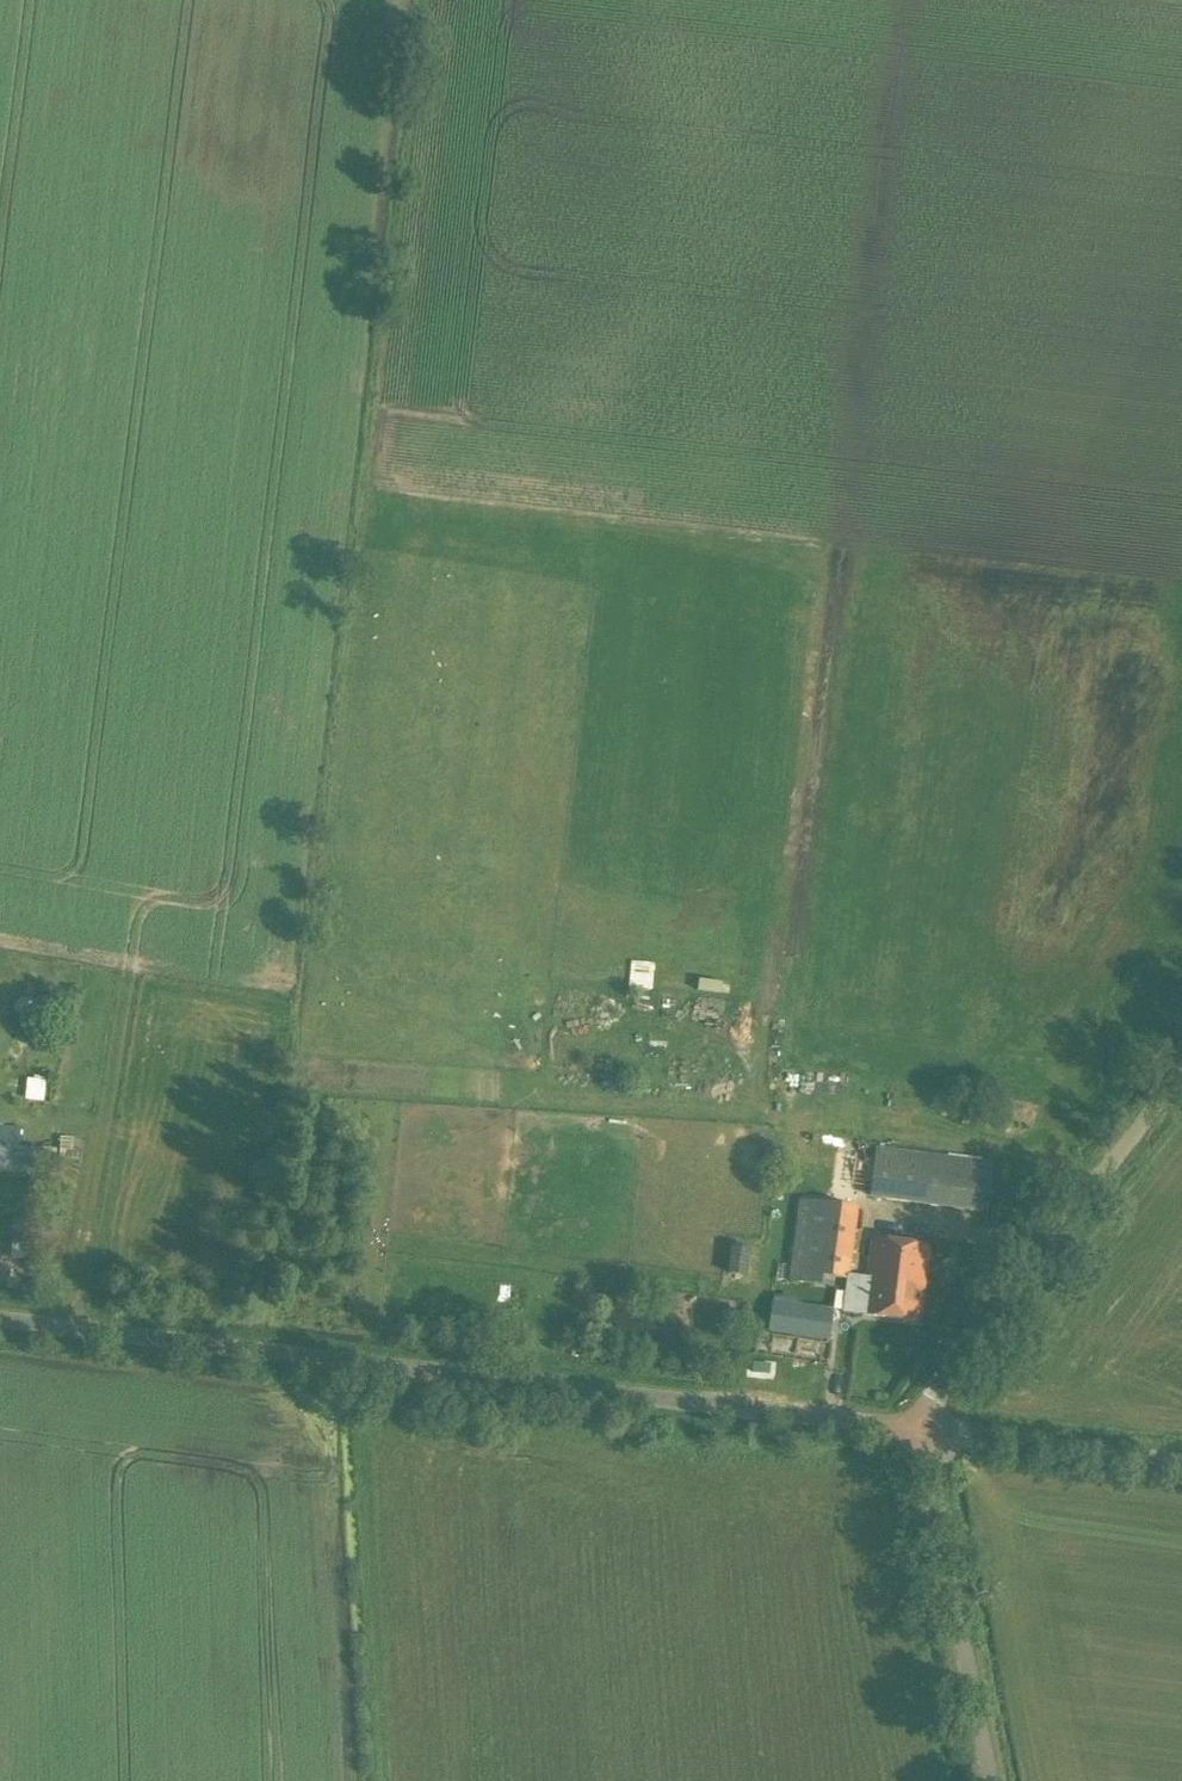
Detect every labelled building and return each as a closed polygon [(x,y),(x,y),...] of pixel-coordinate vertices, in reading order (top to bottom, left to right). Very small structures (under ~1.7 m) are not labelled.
[(15,1007),(15,1009),(15,1011),(16,1013),(17,1015),(18,1016),(20,1017),(21,1018),(23,1019),(25,1019),(27,1019),(29,1018),(31,1017),(33,1016),(34,1014),(35,1012),(35,1010),(35,1008),(35,1006),(34,1004),(33,1002),(31,1001),(30,1000),(28,999),(26,999),(24,999),(22,999),(20,1000),(18,1001),(17,1003),(16,1005),(15,1007)] [(16,1127),(0,1127),(0,1173),(15,1174),(16,1127)] [(986,1213),(992,1166),(877,1150),(870,1197),(986,1213)] [(849,1281),(858,1207),(798,1200),(788,1282),(833,1288),(834,1279),(849,1281)] [(861,1278),(858,1301),(864,1302),(862,1317),(919,1325),(930,1248),(872,1240),(867,1279),(861,1278)] [(746,1277),(750,1248),(731,1246),(727,1275),(746,1277)] [(829,1341),(833,1310),(773,1302),(769,1333),(829,1341)]
